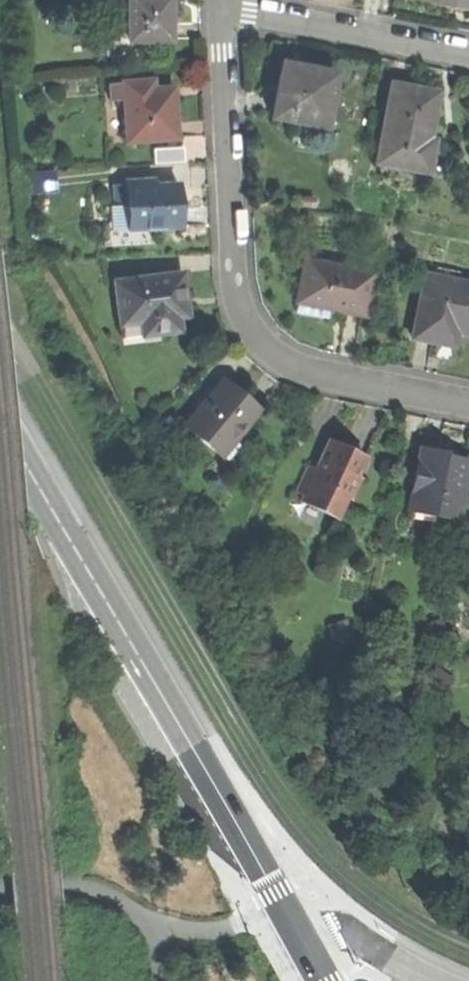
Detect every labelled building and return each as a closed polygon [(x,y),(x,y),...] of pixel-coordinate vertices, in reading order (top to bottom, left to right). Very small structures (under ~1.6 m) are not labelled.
[(119,52),(146,52),(146,41),(167,40),(167,20),(167,0),(128,0),(128,31),(119,31),(119,52)] [(282,65),(273,117),(324,126),(333,75),(300,69),(294,68),(282,65)] [(152,81),(122,83),(123,100),(127,144),(151,142),(177,140),(175,121),(173,96),(173,92),(173,88),(153,90),(152,81)] [(123,100),(122,83),(108,85),(109,101),(123,100)] [(393,86),(379,163),(427,172),(432,143),(427,142),(429,130),(436,94),(411,90),(393,86)] [(55,171),(28,173),(30,194),(57,192),(55,171)] [(113,188),(115,230),(180,227),(179,205),(178,185),(147,186),(147,180),(138,181),(138,187),(125,188),(113,188)] [(306,260),(295,312),(327,318),(330,316),(333,314),(334,310),(360,314),(365,316),(374,273),(306,260)] [(115,281),(121,324),(142,321),(154,320),(156,334),(181,331),(178,315),(176,297),(185,295),(182,272),(115,281)] [(412,340),(432,344),(441,346),(453,349),(456,333),(468,336),(468,287),(424,278),(412,340)] [(186,299),(185,295),(176,297),(178,315),(188,314),(187,307),(187,303),(186,299)] [(144,336),(156,334),(154,320),(142,321),(144,336)] [(202,407),(185,426),(221,456),(259,410),(241,395),(223,381),(202,407)] [(306,465),(294,491),(300,494),(298,498),(334,515),(343,496),(347,498),(357,477),(353,475),(362,456),(343,447),(326,439),(312,468),(306,465)] [(409,510),(458,520),(468,463),(468,460),(442,455),(442,452),(431,449),(421,448),(409,510)] [(333,518),(334,515),(298,498),(297,501),(333,518)]
